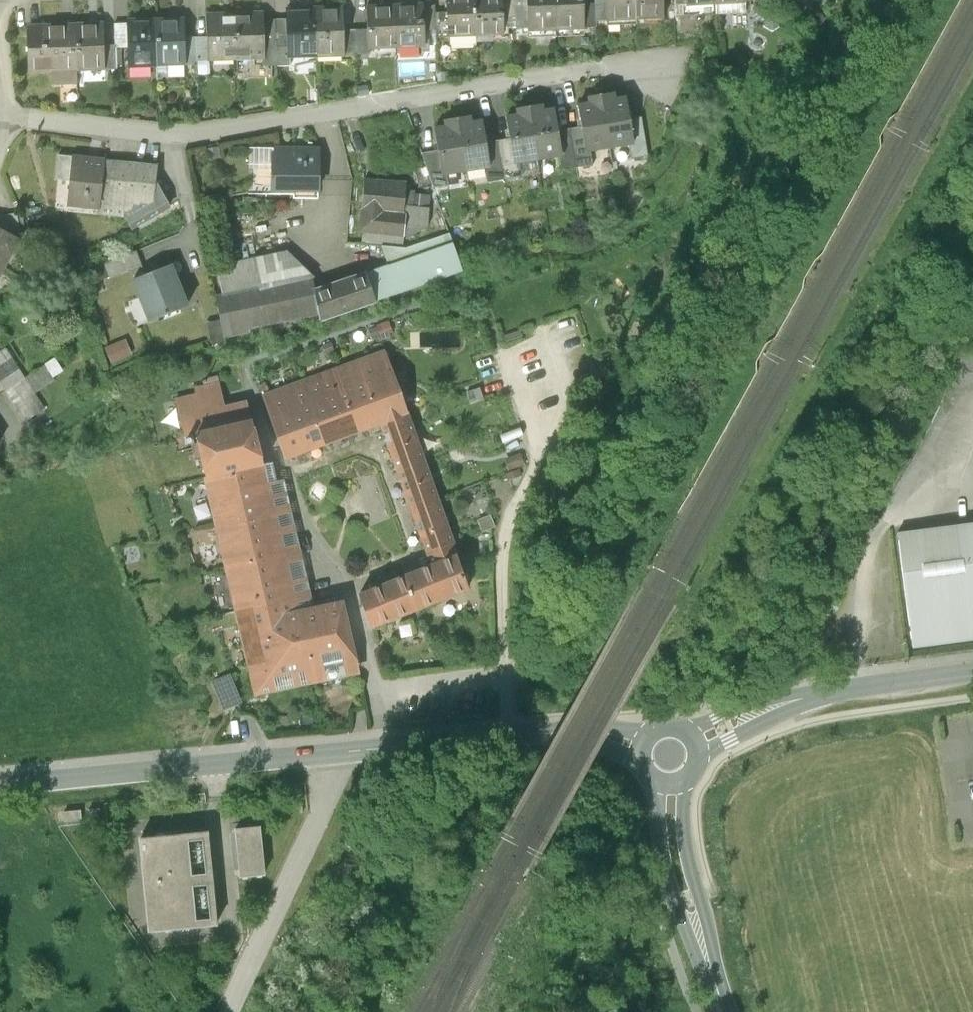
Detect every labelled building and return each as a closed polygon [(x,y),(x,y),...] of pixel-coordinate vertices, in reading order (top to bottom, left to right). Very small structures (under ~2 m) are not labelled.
[(475,35),(474,0),(446,0),(446,12),(447,36),(475,35)] [(475,35),(503,34),(503,30),(502,0),(474,0),(475,35)] [(503,30),(515,29),(514,0),(502,0),(503,30)] [(515,29),(527,29),(526,0),(514,0),(515,29)] [(555,29),(554,0),(526,0),(527,29),(527,30),(555,29)] [(555,29),(581,28),(581,4),(580,0),(554,0),(555,29)] [(594,4),(595,23),(606,22),(605,0),(594,0),(594,4)] [(634,18),(634,0),(605,0),(606,22),(623,22),(623,18),(634,18)] [(634,18),(646,18),(646,20),(662,19),(661,0),(634,0),(634,18)] [(714,13),(713,0),(685,0),(685,4),(686,15),(714,13)] [(714,13),(744,12),(744,0),(713,0),(714,13)] [(594,4),(581,4),(581,28),(595,28),(595,23),(594,4)] [(422,5),(394,6),(395,47),(423,46),(423,30),(422,5)] [(434,5),(422,5),(423,30),(435,30),(434,13),(434,5)] [(383,47),(395,47),(394,6),(366,7),(366,30),(367,49),(369,49),(384,49),(383,47)] [(342,9),(314,10),(316,55),(344,54),(343,31),(342,9)] [(288,56),(316,55),(314,10),(287,10),(287,19),(288,56)] [(446,12),(434,13),(435,30),(435,36),(447,36),(446,12)] [(264,13),(234,14),(236,61),(263,60),(265,60),(264,20),(264,13)] [(209,62),(236,61),(234,14),(207,15),(208,36),(209,62)] [(275,19),(264,20),(265,60),(263,60),(263,68),(276,67),(275,19)] [(287,19),(275,19),(276,67),(289,67),(288,56),(287,19)] [(183,20),(155,21),(156,64),(168,64),(168,65),(184,65),(183,37),(183,20)] [(127,65),(156,64),(155,21),(126,22),(126,25),(127,48),(127,65)] [(103,23),(75,25),(76,69),(87,69),(87,72),(105,71),(104,47),(103,23)] [(76,69),(75,25),(40,26),(40,30),(28,30),(30,72),(52,71),(52,83),(72,83),(72,74),(76,74),(76,69)] [(115,25),(116,47),(116,48),(127,48),(126,25),(115,25)] [(366,30),(355,31),(356,53),(369,53),(369,49),(367,49),(366,30)] [(355,31),(343,31),(344,54),(356,53),(355,31)] [(208,36),(195,37),(196,63),(209,62),(208,36)] [(195,37),(183,37),(184,65),(196,64),(196,63),(195,37)] [(116,47),(104,47),(105,71),(116,71),(116,48),(116,47)] [(612,92),(601,95),(609,147),(628,143),(633,143),(629,118),(626,97),(613,99),(612,92)] [(590,150),(609,147),(601,95),(589,96),(590,103),(578,106),(581,127),(585,150),(590,150)] [(541,104),(529,106),(537,158),(556,155),(561,154),(557,130),(553,109),(542,111),(541,104)] [(518,162),(537,158),(529,106),(517,108),(518,115),(506,117),(509,138),(513,162),(518,162)] [(469,116),(457,118),(465,170),(484,167),(489,166),(486,142),(482,121),(470,123),(469,116)] [(641,117),(629,118),(633,143),(628,143),(631,159),(648,156),(641,117)] [(447,173),(465,170),(457,118),(445,120),(446,127),(434,129),(438,150),(441,174),(447,173)] [(581,127),(569,128),(575,168),(593,165),(590,150),(585,150),(581,127)] [(569,128),(557,130),(561,154),(556,155),(559,171),(575,168),(569,128)] [(509,138),(497,140),(503,180),(521,177),(518,162),(513,162),(509,138)] [(497,140),(486,142),(489,166),(484,167),(487,182),(503,180),(497,140)] [(273,171),(273,149),(248,148),(248,171),(273,171)] [(318,149),(273,149),(273,171),(273,189),(317,189),(318,149)] [(438,150),(421,153),(433,187),(448,185),(447,173),(441,174),(438,150)] [(59,156),(56,179),(70,180),(68,204),(72,205),(70,211),(98,215),(104,161),(59,156)] [(158,166),(104,161),(98,215),(125,217),(153,202),(156,183),(158,166)] [(408,212),(403,212),(404,206),(405,190),(406,183),(364,179),(362,208),(359,231),(362,232),(405,236),(408,212)] [(153,202),(125,217),(132,228),(169,207),(156,183),(153,202)] [(413,190),(405,190),(404,206),(429,209),(430,196),(413,195),(413,190)] [(429,209),(404,206),(403,212),(408,212),(405,236),(413,237),(428,227),(429,209)] [(5,215),(5,217),(9,237),(20,235),(16,213),(5,215)] [(2,271),(12,254),(9,237),(5,217),(0,218),(0,270),(2,271)] [(405,236),(362,232),(361,244),(381,245),(403,248),(405,236)] [(388,266),(366,273),(375,302),(462,272),(449,233),(405,248),(403,248),(381,245),(388,266)] [(141,267),(135,252),(91,269),(97,283),(109,278),(110,279),(141,267)] [(289,252),(218,266),(222,295),(216,297),(220,320),(224,338),(250,332),(249,327),(316,312),(310,292),(315,291),(313,277),(315,276),(289,252)] [(170,266),(134,280),(149,321),(186,306),(170,266)] [(366,273),(315,291),(310,292),(316,312),(319,321),(375,302),(366,273)] [(220,320),(206,322),(212,347),(225,345),(224,338),(220,320)] [(126,339),(104,348),(110,364),(132,355),(126,339)] [(5,349),(0,352),(0,386),(24,423),(45,409),(35,394),(54,381),(44,366),(25,379),(5,349)] [(380,421),(406,412),(399,389),(385,352),(345,366),(341,367),(327,372),(286,388),(263,396),(285,458),(380,421)] [(196,434),(251,420),(247,403),(229,407),(223,408),(217,382),(193,388),(194,396),(175,401),(186,444),(194,442),(192,435),(196,434)] [(380,421),(427,554),(453,545),(444,521),(429,477),(414,435),(406,412),(380,421)] [(196,434),(206,477),(263,465),(260,453),(251,420),(196,434)] [(271,464),(263,465),(206,477),(237,611),(294,599),(291,584),(280,535),(269,489),(267,483),(275,481),(271,464)] [(282,480),(275,481),(267,483),(269,489),(280,535),(291,584),(294,599),(296,605),(297,611),(312,608),(282,480)] [(897,532),(912,649),(972,641),(972,523),(897,532)] [(458,560),(453,545),(427,554),(431,565),(424,568),(405,575),(383,585),(359,595),(371,626),(417,608),(468,588),(458,560)] [(237,611),(253,680),(356,658),(342,602),(337,603),(312,608),(297,611),(296,605),(294,599),(237,611)] [(359,673),(356,658),(253,680),(257,695),(359,673)] [(259,827),(235,829),(240,877),(264,874),(259,827)] [(207,832),(139,839),(148,931),(216,925),(207,832)]
